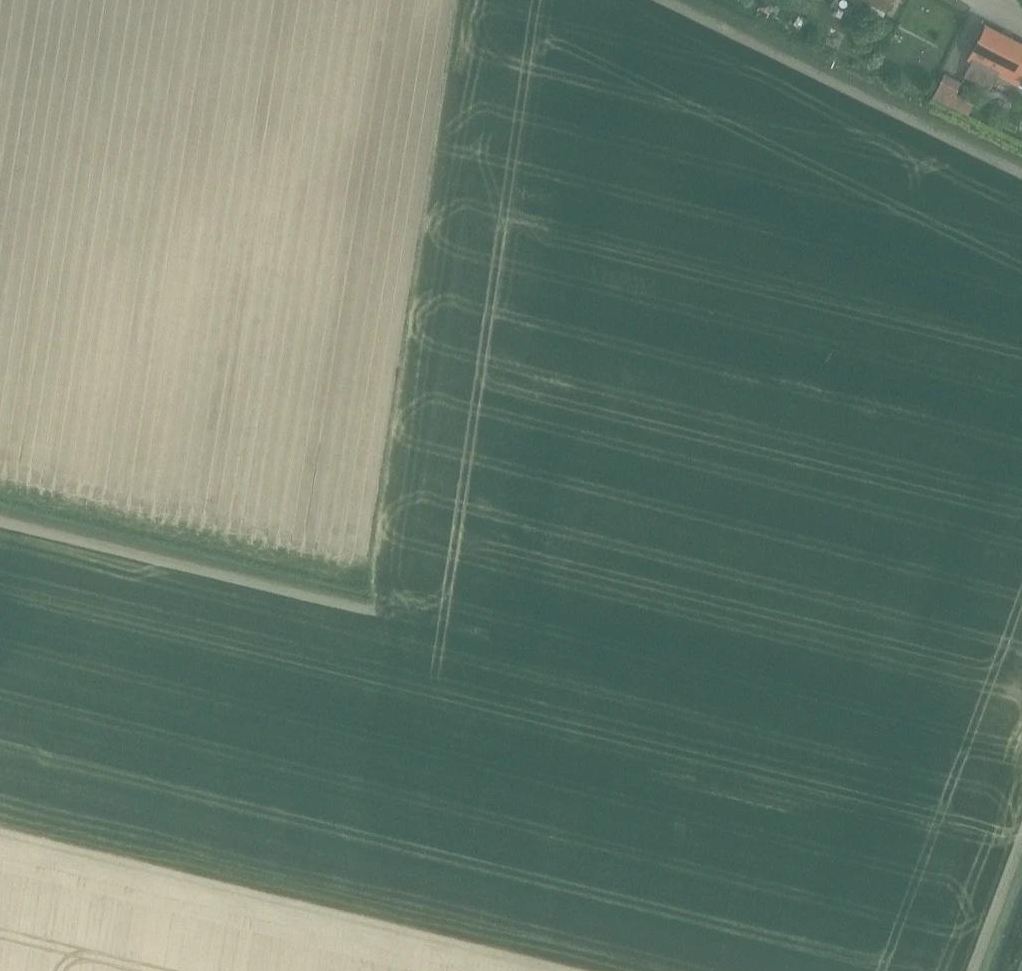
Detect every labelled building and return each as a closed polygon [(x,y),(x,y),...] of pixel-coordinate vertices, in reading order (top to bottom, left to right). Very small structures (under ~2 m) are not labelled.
[(760,5),(769,11),(771,9),(776,1),(777,0),(763,0),(760,5)] [(893,0),(865,0),(888,11),(893,0)] [(986,23),(969,57),(973,60),(966,75),(991,88),(998,72),(1021,85),(1021,41),(986,23)] [(956,93),(951,104),(969,113),(974,102),(956,93)]
